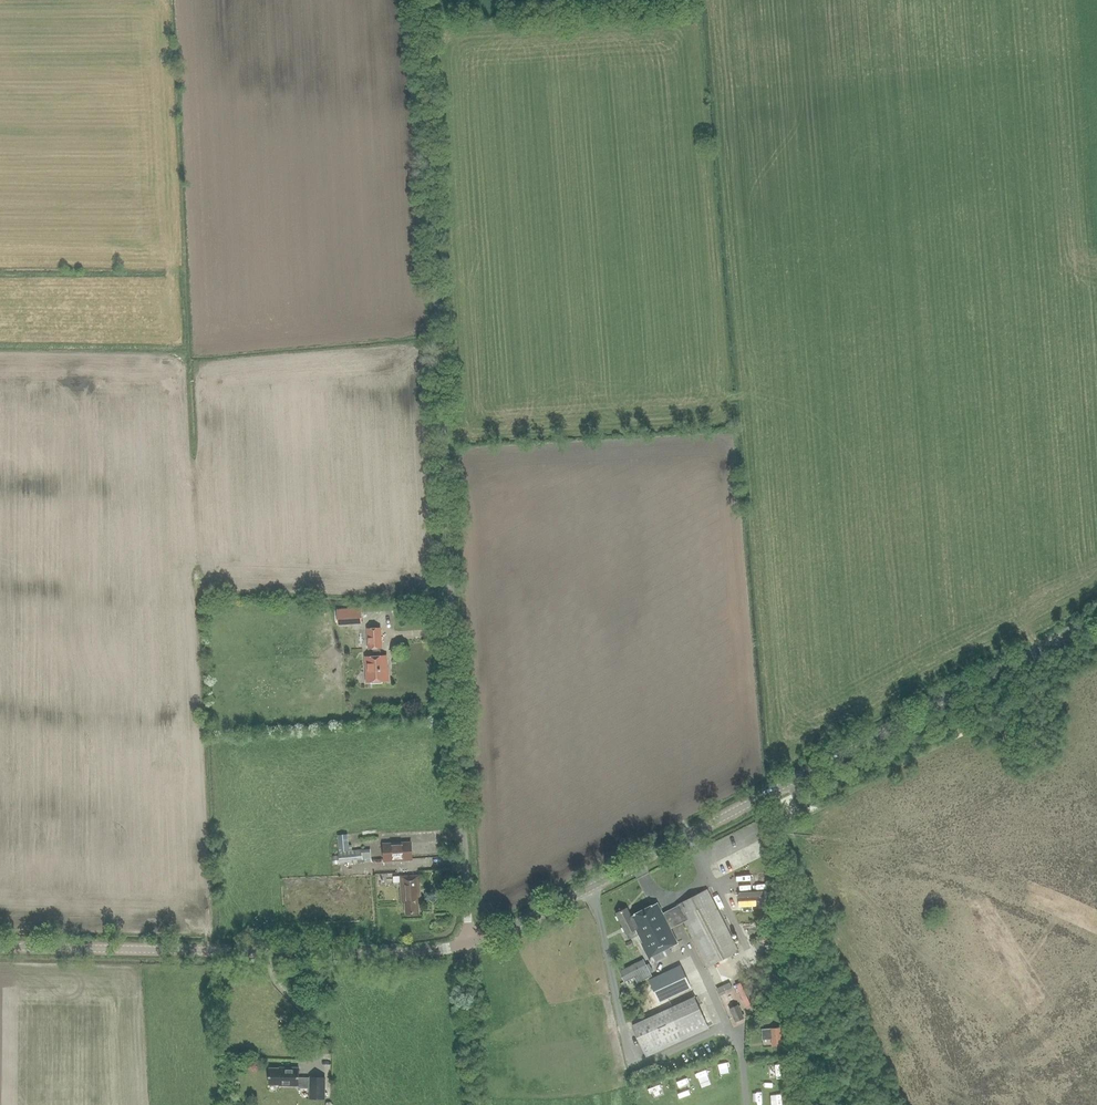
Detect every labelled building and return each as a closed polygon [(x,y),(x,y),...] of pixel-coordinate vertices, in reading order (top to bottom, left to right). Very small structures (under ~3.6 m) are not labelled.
[(338,625),(362,623),(361,607),(337,608),(338,625)] [(381,647),(380,628),(367,629),(368,648),(373,648),(374,657),(366,657),(368,681),(389,680),(388,668),(386,668),(386,656),(380,656),(379,647),(381,647)] [(333,864),(371,861),(370,849),(352,850),(352,845),(348,845),(347,834),(338,835),(339,855),(332,855),(333,864)] [(413,860),(412,841),(382,843),(383,862),(413,860)] [(418,904),(421,904),(419,875),(400,876),(401,902),(405,901),(406,914),(419,913),(418,904)] [(669,926),(682,919),(707,967),(739,951),(708,889),(662,912),(657,902),(631,916),(627,908),(616,913),(626,933),(627,933),(630,939),(637,935),(651,963),(672,953),(669,947),(677,943),(669,926)] [(646,965),(643,959),(619,971),(624,982),(634,977),(637,983),(652,976),(650,972),(653,971),(649,963),(646,965)] [(691,988),(683,970),(651,985),(659,1003),(691,988)] [(717,988),(720,995),(733,989),(730,982),(717,988)] [(694,997),(632,1025),(646,1056),(708,1028),(694,997)] [(738,1004),(729,1009),(735,1022),(744,1018),(738,1004)] [(772,1046),(783,1045),(781,1027),(762,1029),(763,1039),(771,1038),(772,1046)] [(325,1077),(299,1077),(299,1068),(287,1067),(287,1069),(269,1069),(269,1083),(279,1083),(279,1085),(298,1085),(298,1088),(309,1089),(309,1099),(325,1100),(325,1077)]
